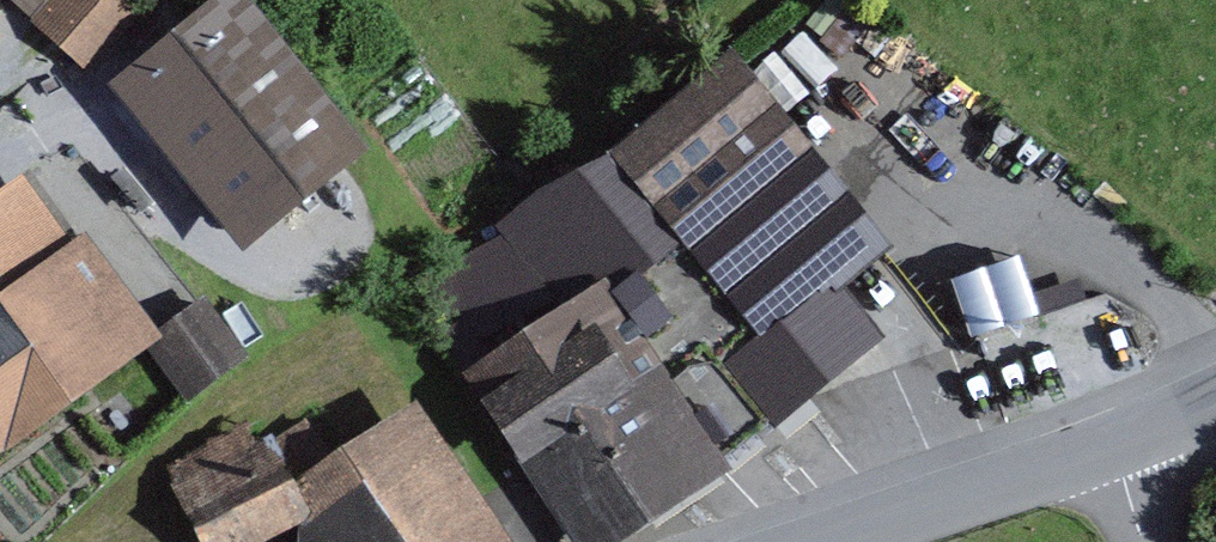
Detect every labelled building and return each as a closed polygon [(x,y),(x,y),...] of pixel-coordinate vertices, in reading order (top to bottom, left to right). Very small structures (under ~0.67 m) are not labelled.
[(142,14),(127,0),(11,0),(90,71),(142,14)] [(249,0),(214,0),(110,84),(243,252),(367,155),(249,0)] [(607,155),(565,173),(499,224),(531,286),(473,318),(495,350),(459,374),(569,541),(623,541),(731,471),(719,454),(765,417),(774,427),(879,343),(841,296),(893,254),(731,55),(607,155)] [(84,233),(75,239),(28,170),(0,190),(0,456),(164,339),(84,233)] [(531,286),(499,224),(439,270),(473,318),(531,286)] [(1034,287),(1022,254),(948,280),(968,339),(1084,298),(1075,273),(1034,287)] [(249,355),(205,294),(158,330),(165,339),(148,352),(186,402),(249,355)] [(416,399),(330,455),(293,480),(312,521),(296,528),(294,541),(511,541),(416,399)] [(312,521),(293,480),(330,455),(305,417),(273,438),(262,416),(161,463),(199,541),(267,541),(296,528),(312,521)]
